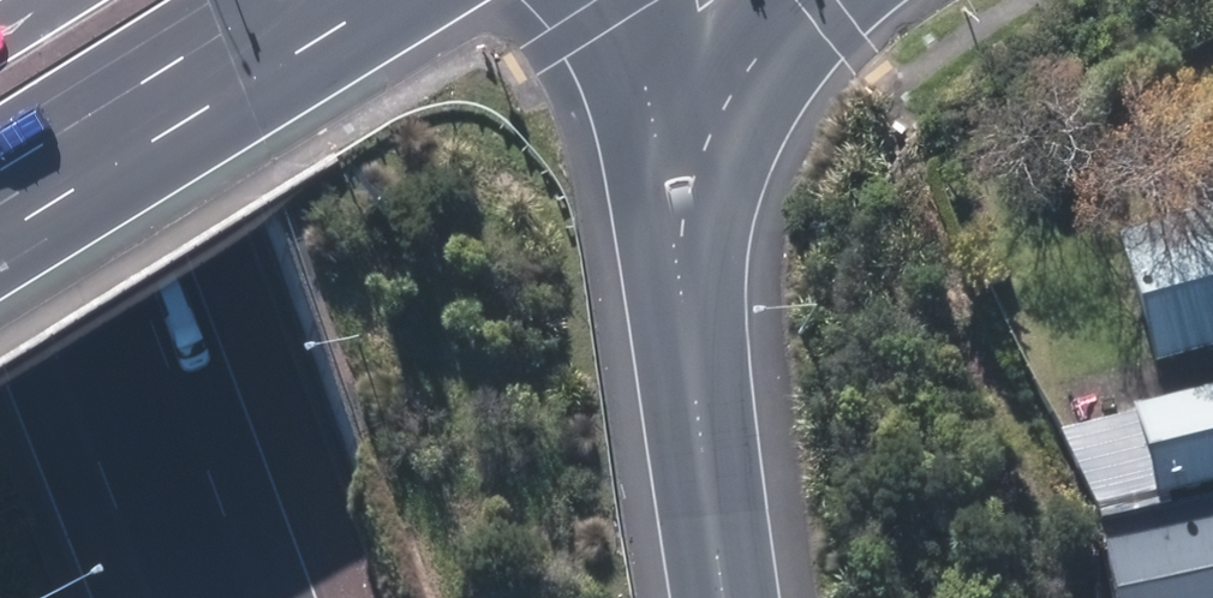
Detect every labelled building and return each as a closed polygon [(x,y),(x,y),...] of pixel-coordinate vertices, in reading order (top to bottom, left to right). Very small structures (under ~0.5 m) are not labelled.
[(1114,216),(1154,350),(1212,333),(1212,187),(1114,216)] [(1144,403),(1163,476),(1212,463),(1212,385),(1144,403)] [(1105,515),(1141,597),(1212,597),(1212,505),(1105,515)]
